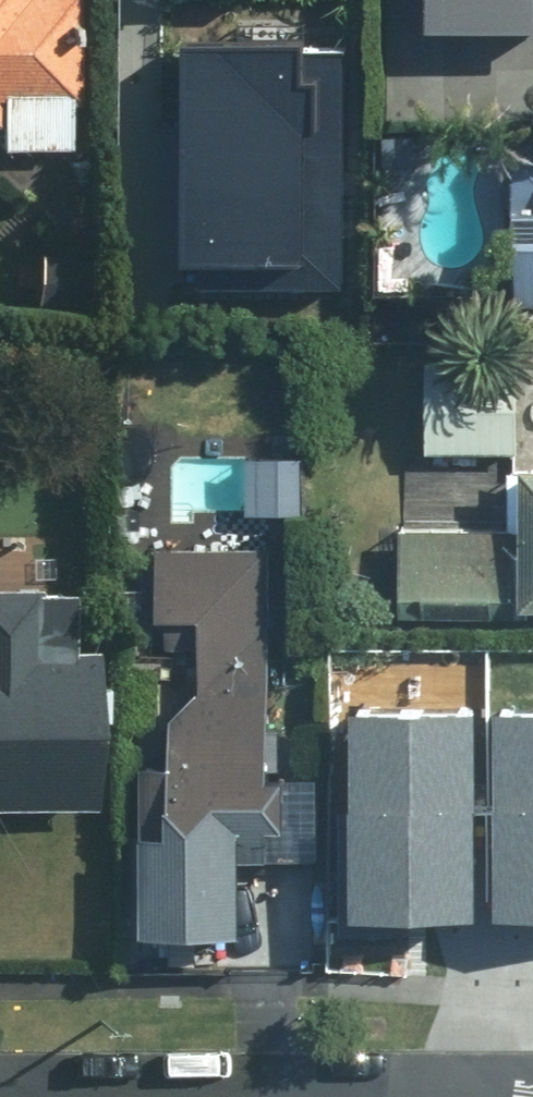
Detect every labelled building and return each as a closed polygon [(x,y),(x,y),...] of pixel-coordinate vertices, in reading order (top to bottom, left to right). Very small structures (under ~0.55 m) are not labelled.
[(31,127),(31,107),(76,107),(76,0),(0,0),(0,127),(31,127)] [(435,31),(532,30),(532,0),(435,0),(435,31)] [(198,36),(199,267),(358,267),(357,35),(198,36)] [(515,296),(532,296),(532,163),(513,163),(515,296)] [(399,531),(399,603),(532,602),(532,463),(523,463),(523,531),(399,531)] [(217,928),(218,853),(271,853),(273,548),(156,547),(154,831),(128,831),(127,928),(217,928)] [(85,798),(86,650),(60,650),(60,588),(0,587),(0,797),(85,798)] [(359,692),(358,894),(482,895),(484,692),(359,692)] [(491,904),(532,905),(532,702),(493,702),(491,904)]
